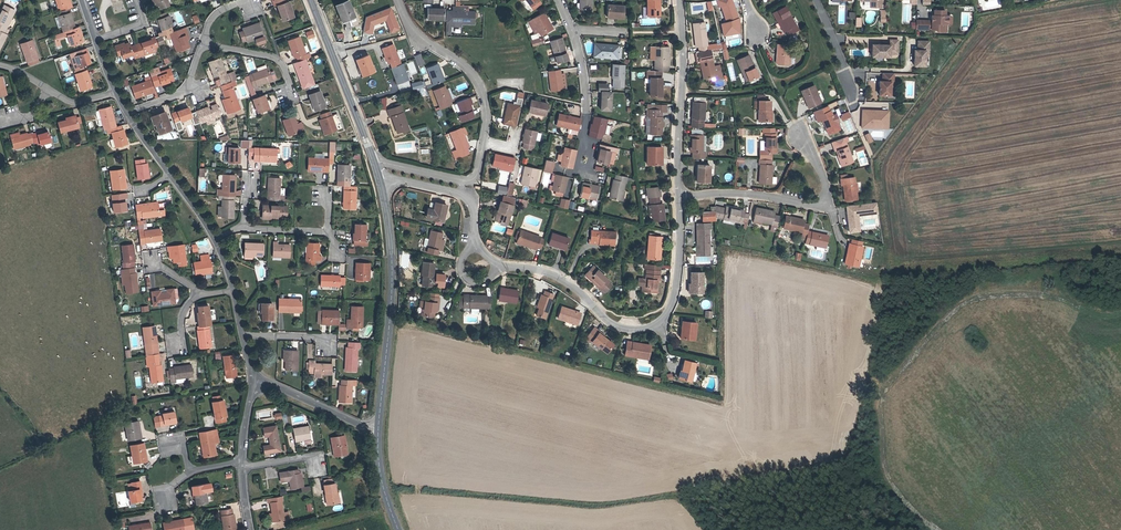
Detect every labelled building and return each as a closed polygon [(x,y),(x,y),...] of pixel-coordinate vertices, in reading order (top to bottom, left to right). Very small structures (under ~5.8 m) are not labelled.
[(58,7),(61,6),(63,10),(69,8),(72,7),(70,0),(56,0),(58,7)] [(154,5),(155,4),(157,9),(168,6),(166,0),(153,0),(154,5)] [(343,22),(355,16),(348,0),(335,5),(343,22)] [(530,6),(533,10),(541,3),(539,0),(525,0),(530,6)] [(579,9),(591,9),(592,0),(580,0),(579,9)] [(649,15),(659,15),(659,0),(647,0),(647,7),(647,15),(649,15)] [(288,1),(285,2),(277,5),(279,12),(280,11),(284,20),(293,17),(288,1)] [(732,2),(721,5),(727,21),(725,22),(726,27),(738,23),(736,18),(738,18),(732,2)] [(0,13),(0,30),(7,34),(9,30),(6,28),(15,10),(4,5),(0,13)] [(623,18),(624,6),(608,5),(607,17),(623,18)] [(452,11),(446,11),(446,18),(446,33),(450,33),(450,26),(461,27),(461,23),(474,24),(474,17),(477,17),(477,13),(475,13),(475,12),(461,11),(461,6),(457,6),(457,11),(453,11),(452,11)] [(784,6),(773,13),(783,31),(786,30),(789,34),(798,29),(784,6)] [(58,16),(62,26),(73,23),(71,18),(72,17),(69,8),(63,10),(60,11),(62,15),(58,16)] [(391,8),(367,18),(363,32),(373,34),(375,26),(386,21),(391,33),(400,29),(391,8)] [(427,19),(436,19),(436,18),(444,18),(444,9),(433,8),(427,8),(427,19)] [(931,21),(919,20),(919,29),(936,29),(936,31),(942,32),(943,23),(946,24),(947,24),(947,16),(944,16),(945,11),(934,10),(933,15),(931,15),(931,21)] [(535,24),(538,31),(541,35),(552,28),(543,12),(528,21),(531,26),(535,24)] [(160,25),(161,30),(172,26),(169,16),(166,17),(164,13),(155,16),(158,25),(160,25)] [(352,31),(349,21),(342,24),(345,33),(352,31)] [(698,46),(699,51),(701,50),(712,49),(711,46),(709,46),(709,47),(707,47),(707,45),(704,22),(693,23),(696,46),(698,46)] [(75,28),(73,23),(62,26),(63,32),(75,28)] [(243,41),(246,40),(247,42),(256,38),(258,44),(265,41),(259,25),(243,30),(243,31),(240,32),(243,41)] [(63,32),(64,36),(67,35),(71,45),(82,41),(80,36),(82,36),(79,26),(75,28),(63,32)] [(183,28),(180,29),(182,36),(185,34),(187,39),(190,38),(186,27),(183,28)] [(189,47),(187,39),(185,34),(182,36),(180,29),(170,33),(176,52),(189,47)] [(57,38),(64,36),(63,32),(52,35),(57,47),(60,45),(57,38)] [(297,57),(298,61),(305,59),(310,57),(308,53),(306,54),(299,36),(288,40),(294,58),(297,57)] [(146,41),(141,43),(145,54),(155,51),(154,47),(158,46),(155,37),(146,40),(146,41)] [(550,58),(551,61),(555,60),(556,61),(567,58),(561,38),(550,41),(554,56),(550,58)] [(531,41),(532,47),(541,44),(539,39),(531,41)] [(38,58),(32,40),(20,44),(26,62),(27,62),(28,65),(39,62),(38,58)] [(871,56),(889,57),(889,53),(897,54),(898,40),(890,40),(889,45),(872,44),(871,56)] [(914,50),(913,65),(924,66),(925,55),(925,50),(928,51),(929,41),(918,41),(917,50),(914,50)] [(783,42),(783,45),(778,44),(776,62),(789,64),(791,45),(787,45),(788,43),(783,42)] [(123,57),(133,54),(131,47),(129,43),(124,44),(124,43),(115,46),(117,55),(121,54),(123,57)] [(145,54),(141,43),(136,45),(140,56),(145,54)] [(390,62),(392,68),(401,64),(393,44),(382,48),(388,63),(390,62)] [(618,58),(618,57),(618,48),(619,45),(609,44),(609,46),(595,45),(594,56),(618,58)] [(136,45),(131,47),(133,54),(134,58),(140,56),(136,45)] [(668,47),(661,47),(655,47),(655,59),(654,69),(652,68),(652,71),(661,71),(668,71),(668,47)] [(86,48),(77,51),(78,55),(75,57),(78,67),(89,63),(88,58),(89,57),(86,48)] [(698,51),(702,69),(704,68),(706,78),(715,76),(717,75),(718,78),(722,77),(720,70),(715,71),(714,67),(710,51),(701,52),(701,50),(699,51),(698,51)] [(74,68),(78,67),(75,57),(78,55),(77,51),(70,54),(74,68)] [(421,53),(414,56),(418,66),(425,63),(421,53)] [(362,76),(374,71),(368,55),(356,60),(362,76)] [(745,72),(749,80),(757,75),(748,55),(737,60),(742,73),(745,72)] [(214,77),(219,75),(225,73),(220,58),(216,59),(209,62),(214,77)] [(294,63),(302,86),(313,82),(305,59),(298,61),(294,63)] [(392,68),(391,68),(397,84),(408,79),(402,63),(401,64),(392,68)] [(427,68),(433,85),(444,80),(438,64),(427,68)] [(612,77),(613,77),(615,78),(615,86),(623,87),(625,65),(612,64),(612,77)] [(149,70),(150,75),(154,86),(174,80),(170,68),(159,72),(158,67),(149,70)] [(268,68),(248,75),(252,85),(253,87),(272,80),(268,68)] [(566,88),(564,73),(561,74),(560,69),(548,71),(551,91),(566,88)] [(86,70),(81,71),(75,74),(80,91),(92,87),(86,70)] [(661,96),(661,71),(652,71),(647,71),(647,78),(650,78),(650,96),(661,96)] [(234,80),(236,80),(233,72),(226,74),(220,76),(221,79),(223,84),(234,80)] [(879,95),(890,95),(890,86),(890,81),(893,81),(893,73),(882,73),(882,81),(879,81),(879,95)] [(663,74),(663,84),(673,84),(673,74),(663,74)] [(150,80),(131,87),(135,98),(154,91),(155,95),(157,94),(155,88),(153,88),(150,80)] [(221,85),(224,95),(226,99),(222,100),(227,114),(240,109),(232,87),(236,85),(234,80),(223,84),(221,85)] [(423,81),(411,83),(412,90),(417,89),(419,97),(425,96),(423,81)] [(808,107),(821,102),(814,85),(801,91),(808,107)] [(450,101),(450,100),(446,89),(445,86),(433,90),(440,107),(441,109),(452,104),(451,100),(450,101)] [(449,87),(446,89),(450,100),(454,98),(449,87)] [(315,110),(325,106),(319,91),(309,95),(315,110)] [(610,110),(611,92),(608,92),(603,92),(601,91),(600,109),(610,110)] [(269,108),(266,100),(264,95),(257,97),(253,99),(258,113),(269,108)] [(459,116),(461,121),(474,116),(472,110),(473,110),(468,98),(457,102),(462,114),(459,116)] [(545,114),(547,104),(531,100),(529,111),(545,114)] [(770,121),(770,111),(770,100),(767,100),(759,100),(759,101),(757,101),(754,101),(754,108),(759,108),(759,121),(770,121)] [(692,119),(699,119),(699,122),(692,122),(692,128),(703,128),(703,119),(704,119),(705,103),(693,102),(692,119)] [(508,103),(503,123),(510,125),(515,126),(515,125),(519,106),(508,103)] [(200,122),(207,119),(211,118),(220,115),(216,104),(211,106),(212,109),(210,110),(208,107),(196,112),(200,122)] [(655,110),(649,109),(649,116),(646,116),(646,134),(661,134),(661,126),(663,126),(663,122),(661,122),(661,117),(659,116),(659,111),(662,111),(666,111),(666,104),(656,104),(655,110)] [(400,105),(387,110),(390,117),(392,117),(398,132),(403,130),(403,132),(408,130),(400,105)] [(104,129),(106,129),(115,126),(110,106),(98,110),(104,129)] [(824,124),(824,123),(826,123),(827,126),(825,127),(828,134),(840,129),(837,122),(834,123),(831,116),(832,115),(830,111),(829,111),(827,106),(813,111),(817,121),(822,119),(824,124)] [(174,122),(185,118),(191,116),(188,108),(171,113),(174,122)] [(322,119),(321,119),(326,133),(336,130),(329,111),(320,114),(322,119)] [(867,127),(867,123),(881,124),(881,127),(887,127),(888,112),(862,111),(861,127),(867,127)] [(165,112),(153,116),(155,123),(159,133),(171,129),(165,112)] [(557,125),(570,128),(578,130),(580,118),(559,114),(557,125)] [(294,116),(283,120),(288,135),(304,129),(302,122),(297,124),(294,116)] [(600,134),(603,134),(604,134),(607,119),(594,116),(593,124),(592,126),(591,126),(589,136),(599,138),(600,137),(600,134)] [(78,127),(75,117),(66,120),(57,122),(60,132),(78,127)] [(112,133),(113,139),(115,146),(127,143),(123,129),(121,130),(120,125),(115,126),(106,129),(108,134),(112,133)] [(468,147),(464,135),(461,128),(450,132),(457,150),(451,152),(454,159),(469,153),(466,148),(468,147)] [(524,142),(523,147),(533,149),(535,139),(540,140),(541,133),(537,132),(537,131),(525,128),(522,141),(524,142)] [(765,128),(765,133),(765,152),(776,152),(776,134),(774,134),(774,128),(765,128)] [(48,131),(44,132),(42,133),(42,131),(31,134),(33,142),(33,143),(39,141),(41,149),(52,146),(48,131)] [(26,133),(19,135),(17,136),(16,133),(10,135),(13,149),(29,145),(29,143),(33,142),(31,134),(27,134),(26,133)] [(702,152),(703,135),(690,135),(690,151),(693,151),(693,158),(705,158),(706,152),(702,152)] [(840,156),(843,165),(853,161),(845,141),(844,142),(842,138),(831,142),(835,150),(837,150),(840,156)] [(240,148),(249,148),(249,140),(247,140),(240,140),(240,148)] [(597,161),(607,164),(608,163),(609,158),(610,152),(615,153),(616,153),(617,148),(600,144),(599,149),(600,149),(597,161)] [(240,163),(240,158),(238,158),(238,154),(239,149),(236,148),(236,146),(228,146),(228,153),(228,162),(240,163)] [(647,164),(658,164),(658,153),(662,153),(661,146),(647,146),(647,164)] [(276,149),(249,148),(248,155),(248,160),(275,161),(276,149)] [(565,148),(563,154),(562,160),(560,165),(566,166),(572,168),(576,150),(565,148)] [(493,165),(500,167),(508,169),(512,169),(514,158),(495,154),(493,165)] [(328,163),(328,159),(308,158),(308,170),(328,171),(328,163)] [(760,165),(759,182),(771,183),(772,165),(771,165),(772,159),(759,158),(759,164),(760,165)] [(546,159),(544,169),(543,171),(551,173),(554,161),(546,159)] [(138,179),(141,178),(144,178),(149,177),(147,164),(145,164),(144,160),(135,161),(138,179)] [(521,183),(528,185),(528,188),(534,189),(538,168),(521,164),(517,182),(521,183)] [(709,182),(710,165),(698,164),(697,181),(709,182)] [(344,186),(348,186),(349,165),(338,165),(337,186),(344,186)] [(113,189),(126,187),(123,169),(110,171),(113,189)] [(233,196),(234,196),(234,192),(235,175),(223,174),(222,190),(217,189),(217,195),(219,195),(222,195),(233,196)] [(553,185),(552,189),(552,190),(564,193),(567,176),(564,175),(556,174),(553,185)] [(610,197),(621,200),(623,190),(625,182),(626,182),(627,177),(616,174),(615,179),(614,179),(610,197)] [(857,199),(856,191),(855,183),(854,177),(840,179),(841,185),(843,185),(845,200),(857,199)] [(267,200),(283,200),(283,198),(283,195),(279,194),(279,188),(280,178),(268,178),(268,187),(270,187),(269,195),(268,195),(267,200)] [(588,200),(596,201),(599,186),(583,183),(580,196),(588,198),(588,200)] [(352,186),(348,186),(344,186),(344,190),(343,208),(355,208),(356,191),(352,190),(352,186)] [(650,197),(658,196),(660,195),(660,191),(657,191),(657,187),(647,188),(648,196),(650,196),(650,197)] [(126,210),(125,205),(124,205),(123,197),(127,197),(126,193),(112,195),(114,211),(126,210)] [(233,196),(222,195),(222,200),(222,207),(221,215),(221,217),(232,218),(232,209),(233,209),(234,200),(233,200),(233,196)] [(504,195),(502,202),(512,205),(514,197),(512,197),(506,196),(504,195)] [(651,205),(652,215),(653,221),(664,219),(663,204),(659,204),(659,197),(651,198),(650,198),(651,205)] [(560,207),(568,209),(570,200),(562,199),(560,207)] [(500,211),(497,220),(507,223),(513,205),(512,205),(502,202),(501,201),(498,210),(500,211)] [(433,211),(432,219),(443,221),(447,205),(435,202),(434,210),(433,211)] [(878,213),(876,202),(846,206),(849,232),(860,231),(858,215),(878,213)] [(163,209),(158,210),(158,208),(157,204),(141,206),(141,205),(135,205),(136,217),(142,216),(142,218),(164,214),(163,209)] [(266,218),(273,218),(273,217),(277,217),(286,217),(286,211),(282,211),(282,206),(262,205),(262,216),(266,216),(266,218)] [(733,221),(734,219),(724,217),(726,207),(721,206),(720,207),(718,217),(716,217),(716,218),(733,221)] [(744,211),(736,209),(733,208),(726,207),(724,217),(734,219),(733,221),(745,223),(746,221),(748,221),(748,219),(749,215),(749,214),(744,213),(744,211)] [(756,208),(754,217),(762,219),(762,221),(778,225),(780,216),(774,215),(775,211),(756,208)] [(786,216),(784,225),(792,227),(792,229),(802,232),(801,236),(806,237),(808,231),(809,224),(803,223),(804,219),(786,216)] [(696,255),(709,255),(709,229),(712,229),(711,223),(697,223),(697,243),(699,243),(699,246),(697,246),(696,246),(696,255)] [(355,224),(354,233),(354,240),(364,240),(364,232),(365,224),(355,224)] [(145,242),(161,240),(160,229),(138,231),(140,244),(145,243),(145,242)] [(428,247),(427,251),(437,254),(438,249),(439,249),(441,239),(442,233),(431,230),(430,238),(429,239),(428,247)] [(521,230),(517,240),(527,244),(526,245),(536,249),(537,247),(541,248),(544,239),(540,238),(540,237),(521,230)] [(599,240),(599,243),(614,244),(615,237),(617,237),(617,232),(591,230),(591,240),(599,240)] [(828,235),(808,231),(806,237),(806,240),(805,243),(825,247),(828,235)] [(552,232),(548,243),(557,247),(558,246),(565,248),(569,238),(552,232)] [(651,250),(650,258),(660,259),(661,236),(654,236),(655,233),(649,233),(648,249),(651,250)] [(851,244),(849,243),(845,263),(857,266),(858,259),(860,260),(862,246),(861,246),(862,241),(852,239),(851,244)] [(273,256),(289,257),(290,245),(285,244),(285,245),(278,245),(278,241),(268,241),(268,247),(273,248),(273,256)] [(244,254),(252,255),(262,255),(262,244),(244,243),(244,254)] [(319,248),(319,243),(306,243),(306,259),(320,260),(321,256),(318,255),(318,248),(319,248)] [(133,244),(122,245),(123,262),(122,263),(122,267),(134,266),(133,261),(135,261),(133,244)] [(168,251),(169,258),(173,258),(173,262),(178,261),(178,265),(186,264),(184,244),(167,246),(168,251)] [(871,263),(873,247),(866,246),(865,262),(871,263)] [(209,260),(208,260),(208,256),(207,256),(207,255),(200,256),(200,261),(194,262),(195,274),(211,272),(209,260)] [(433,286),(434,281),(438,281),(438,285),(443,286),(445,273),(437,272),(437,275),(432,274),(432,271),(433,272),(434,263),(423,262),(422,274),(423,275),(422,285),(433,286)] [(355,279),(356,279),(361,279),(369,279),(369,263),(356,263),(355,279)] [(642,291),(655,292),(656,280),(657,280),(659,280),(660,265),(647,264),(646,279),(643,278),(642,291)] [(585,274),(591,280),(593,278),(599,284),(597,286),(601,289),(602,288),(605,291),(611,285),(608,282),(609,281),(593,265),(585,274)] [(123,269),(125,284),(126,293),(138,291),(136,273),(134,273),(134,268),(123,269)] [(692,284),(692,292),(702,292),(702,272),(691,272),(691,284),(692,284)] [(339,276),(321,275),(320,285),(339,286),(339,285),(345,285),(345,277),(339,277),(339,276)] [(516,302),(518,290),(501,288),(499,299),(516,302)] [(173,292),(173,291),(166,292),(160,293),(156,293),(155,291),(151,291),(153,306),(175,303),(174,301),(177,301),(178,298),(177,291),(173,292)] [(541,294),(538,304),(540,305),(539,307),(536,315),(545,318),(553,294),(545,291),(544,295),(541,294)] [(464,307),(486,308),(491,308),(491,298),(487,298),(487,296),(464,295),(464,307)] [(425,306),(424,315),(434,316),(435,311),(436,311),(437,308),(437,303),(439,303),(439,298),(438,297),(430,297),(429,297),(429,302),(421,301),(420,306),(423,306),(425,306)] [(291,310),(301,310),(301,299),(279,298),(279,311),(291,311),(291,310)] [(272,303),(262,303),(262,312),(262,319),(272,319),(272,303)] [(197,313),(199,326),(208,325),(210,324),(208,305),(198,307),(198,312),(197,313)] [(358,323),(361,323),(362,306),(351,306),(351,317),(352,317),(352,319),(350,319),(347,319),(347,327),(352,328),(352,330),(358,330),(358,327),(358,323)] [(577,324),(581,312),(561,306),(558,318),(577,324)] [(322,310),(322,323),(338,324),(339,310),(322,310)] [(438,327),(443,329),(446,321),(442,319),(438,327)] [(692,328),(695,328),(696,322),(682,321),(680,338),(691,339),(692,328)] [(197,331),(198,338),(199,338),(200,348),(211,347),(208,325),(199,326),(198,326),(198,330),(197,331)] [(146,355),(158,354),(159,353),(158,348),(157,342),(156,342),(155,334),(156,334),(155,326),(142,327),(145,349),(146,355)] [(586,337),(592,341),(600,348),(607,339),(603,336),(604,334),(594,326),(586,337)] [(648,359),(650,348),(632,344),(633,342),(627,341),(625,355),(648,359)] [(346,346),(345,358),(347,359),(346,370),(356,371),(357,347),(359,347),(360,342),(348,342),(348,347),(346,346)] [(287,361),(287,370),(297,370),(297,350),(284,350),(283,360),(287,361)] [(159,364),(158,354),(146,355),(147,366),(149,366),(151,382),(163,381),(161,364),(159,364)] [(226,377),(236,376),(233,355),(223,356),(226,377)] [(683,370),(681,378),(690,381),(695,362),(684,360),(682,370),(683,370)] [(309,361),(309,362),(309,369),(308,371),(314,371),(314,373),(314,374),(321,374),(331,375),(331,364),(315,364),(315,361),(309,361)] [(168,369),(169,371),(169,378),(170,382),(175,381),(175,378),(192,376),(191,365),(181,366),(182,367),(168,369)] [(340,385),(339,393),(341,393),(340,402),(351,403),(352,386),(352,380),(342,379),(341,385),(340,385)] [(223,409),(224,409),(222,399),(221,400),(220,395),(212,397),(213,401),(211,401),(215,418),(225,416),(223,409)] [(162,415),(158,416),(160,425),(164,425),(164,423),(175,421),(174,411),(162,413),(162,415)] [(128,440),(141,437),(138,421),(124,423),(128,440)] [(270,438),(269,438),(270,444),(263,445),(264,453),(271,452),(280,450),(276,425),(263,428),(265,436),(268,436),(269,435),(270,438)] [(295,440),(303,439),(310,438),(308,426),(306,426),(304,427),(294,429),(293,429),(295,440)] [(203,447),(205,456),(216,454),(214,443),(212,436),(217,436),(216,429),(199,432),(202,447),(203,447)] [(334,456),(347,453),(344,435),(331,438),(334,456)] [(147,461),(143,443),(130,445),(133,463),(147,461)] [(299,475),(299,473),(298,469),(279,472),(281,481),(289,480),(290,488),(303,486),(301,474),(299,475)] [(131,483),(132,490),(128,491),(130,502),(141,500),(140,495),(142,494),(139,481),(131,483)] [(191,486),(193,493),(194,493),(195,497),(196,503),(207,501),(205,491),(211,490),(210,483),(191,486)] [(327,504),(338,502),(336,492),(334,483),(323,484),(327,504)] [(270,502),(271,513),(272,513),(274,521),(284,519),(289,519),(287,511),(283,512),(281,501),(282,500),(282,496),(271,497),(272,502),(270,502)] [(221,510),(222,515),(221,516),(224,529),(236,529),(233,513),(232,514),(231,508),(221,510)] [(167,522),(163,523),(164,529),(185,529),(183,519),(174,520),(174,521),(167,522)]
